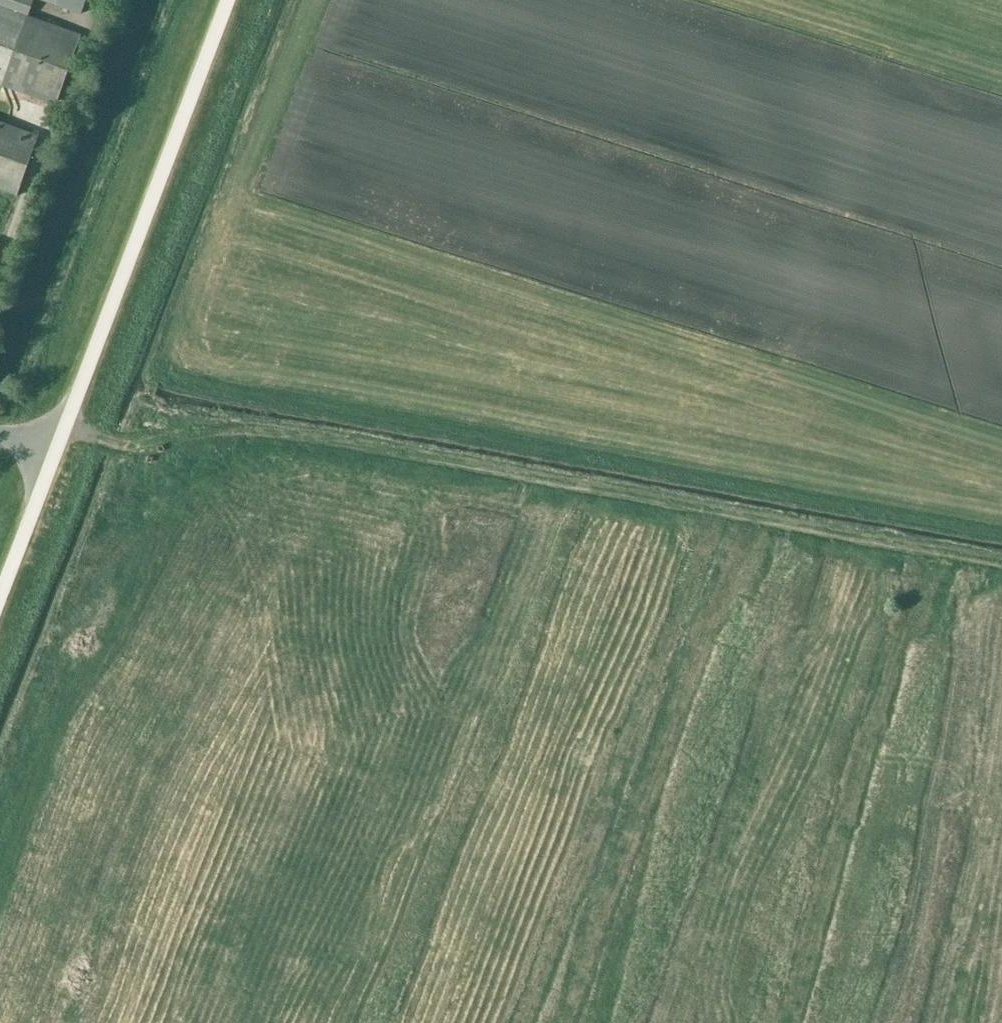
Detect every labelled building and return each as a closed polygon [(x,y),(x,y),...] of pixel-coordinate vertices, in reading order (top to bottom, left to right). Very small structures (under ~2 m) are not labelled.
[(51,103),(76,34),(27,16),(33,0),(0,0),(0,84),(51,103)] [(80,14),(86,0),(41,0),(80,14)] [(37,136),(0,122),(0,189),(16,195),(37,136)]
